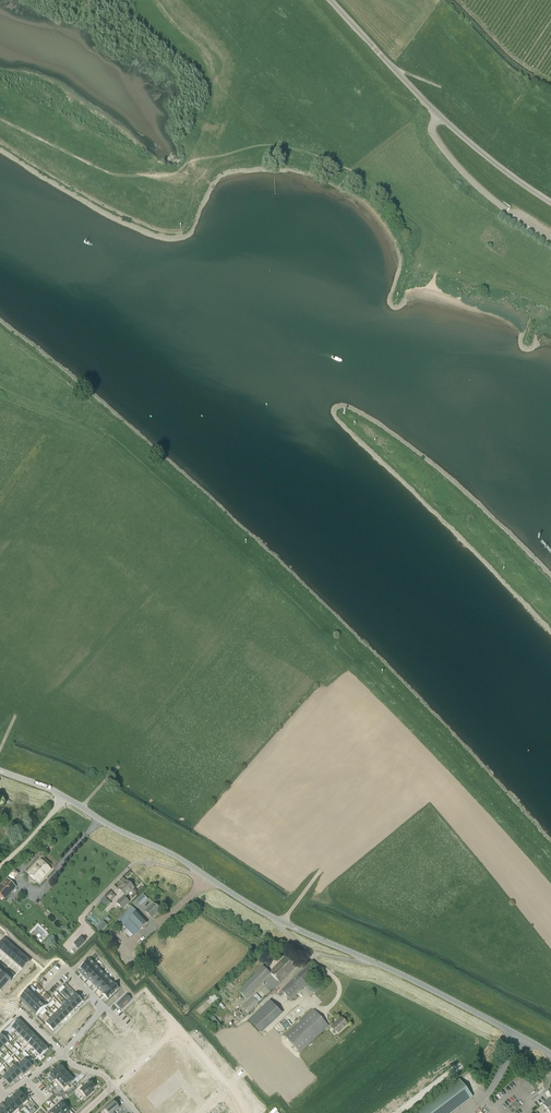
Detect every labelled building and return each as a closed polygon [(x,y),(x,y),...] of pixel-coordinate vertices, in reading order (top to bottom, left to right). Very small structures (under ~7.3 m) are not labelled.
[(39,883),(51,870),(41,860),(29,873),(39,883)] [(14,877),(23,874),(20,868),(12,872),(14,877)] [(0,887),(0,896),(5,900),(16,888),(7,880),(0,887)] [(119,889),(125,896),(134,888),(127,881),(119,889)] [(106,895),(112,901),(117,896),(111,890),(106,895)] [(143,895),(136,902),(141,906),(148,900),(143,895)] [(122,909),(129,902),(124,896),(116,903),(122,909)] [(103,913),(111,903),(108,900),(102,906),(101,905),(98,908),(103,913)] [(152,919),(160,910),(153,904),(145,912),(152,919)] [(137,912),(123,925),(133,936),(147,923),(137,912)] [(103,922),(97,928),(101,932),(107,926),(103,922)] [(45,943),(45,944),(48,947),(56,939),(53,936),(45,943)] [(81,936),(74,943),(78,948),(85,941),(81,936)] [(0,945),(0,950),(2,952),(8,944),(4,940),(0,945)] [(8,944),(2,952),(6,955),(13,947),(8,944)] [(13,947),(6,955),(10,959),(17,951),(13,947)] [(17,951),(10,959),(14,963),(21,955),(17,951)] [(21,955),(14,963),(18,966),(25,958),(21,955)] [(246,999),(270,974),(280,983),(296,966),(286,956),(269,973),(263,967),(239,992),(246,999)] [(25,958),(18,966),(23,970),(30,962),(25,958)] [(90,959),(84,964),(89,969),(95,964),(90,959)] [(136,960),(132,963),(141,974),(145,970),(136,960)] [(84,964),(78,970),(79,970),(83,975),(89,969),(84,964)] [(95,964),(89,969),(94,974),(99,969),(95,964)] [(305,981),(315,972),(309,965),(281,991),(290,1001),(308,985),(305,981)] [(89,969),(83,975),(88,980),(94,974),(89,969)] [(99,969),(94,974),(99,979),(104,974),(99,969)] [(0,975),(0,989),(2,990),(2,991),(11,981),(2,973),(0,975)] [(94,974),(88,980),(93,985),(99,979),(94,974)] [(104,974),(99,979),(103,984),(109,979),(104,974)] [(99,979),(93,985),(98,990),(103,984),(99,979)] [(109,979),(103,984),(108,989),(114,984),(109,979)] [(103,984),(98,990),(103,994),(108,989),(103,984)] [(114,984),(108,989),(113,994),(119,989),(114,984)] [(30,988),(20,997),(25,1002),(34,992),(30,988)] [(108,989),(103,994),(108,1000),(113,994),(108,989)] [(34,992),(25,1002),(29,1006),(38,997),(34,992)] [(76,994),(71,999),(78,1006),(83,1002),(76,994)] [(214,994),(205,1002),(208,1005),(217,998),(214,994)] [(38,997),(29,1006),(33,1010),(42,1001),(38,997)] [(249,1011),(257,1004),(258,1003),(253,997),(243,1006),(249,1011)] [(71,999),(67,1003),(74,1010),(78,1006),(71,999)] [(261,1033),(283,1014),(270,1000),(249,1020),(261,1033)] [(42,1001),(33,1010),(37,1015),(47,1005),(42,1001)] [(136,1003),(131,1007),(138,1016),(140,1014),(142,1016),(145,1013),(144,1011),(149,1006),(145,1001),(138,1006),(136,1003)] [(67,1003),(63,1007),(70,1014),(74,1010),(67,1003)] [(63,1007),(59,1011),(66,1018),(70,1014),(63,1007)] [(300,1053),(328,1028),(329,1029),(332,1026),(338,1033),(347,1025),(341,1018),(333,1025),(332,1023),(329,1026),(314,1010),(285,1036),(300,1053)] [(59,1011),(54,1015),(62,1023),(66,1018),(59,1011)] [(54,1015),(50,1019),(57,1027),(62,1023),(54,1015)] [(211,1016),(205,1022),(214,1031),(220,1026),(211,1016)] [(150,1020),(146,1024),(153,1032),(155,1031),(157,1033),(160,1030),(158,1028),(164,1023),(159,1018),(153,1023),(150,1020)] [(50,1019),(46,1024),(53,1031),(57,1027),(50,1019)] [(19,1020),(12,1027),(16,1032),(23,1024),(19,1020)] [(103,1022),(98,1026),(106,1034),(111,1030),(103,1022)] [(23,1024),(16,1032),(20,1036),(27,1029),(23,1024)] [(98,1026),(94,1031),(102,1039),(106,1034),(98,1026)] [(27,1029),(20,1036),(24,1040),(32,1033),(27,1029)] [(94,1031),(89,1035),(97,1043),(102,1039),(94,1031)] [(32,1033),(24,1040),(28,1044),(36,1037),(32,1033)] [(141,1037),(136,1042),(144,1050),(149,1045),(144,1040),(146,1037),(142,1033),(139,1035),(141,1037)] [(0,1036),(0,1042),(4,1046),(8,1042),(1,1035),(0,1036)] [(89,1035),(85,1039),(93,1047),(97,1043),(89,1035)] [(36,1037),(28,1044),(32,1048),(40,1041),(36,1037)] [(85,1039),(80,1044),(88,1052),(93,1047),(85,1039)] [(40,1041),(32,1048),(37,1053),(44,1045),(40,1041)] [(175,1041),(165,1049),(169,1053),(172,1050),(175,1054),(184,1046),(180,1042),(178,1044),(175,1041)] [(130,1044),(127,1047),(131,1051),(134,1049),(139,1055),(144,1050),(136,1042),(131,1046),(130,1044)] [(80,1044),(76,1048),(84,1056),(88,1052),(80,1044)] [(44,1045),(37,1053),(41,1057),(48,1050),(44,1045)] [(184,1046),(175,1054),(179,1058),(176,1061),(179,1065),(188,1056),(186,1054),(189,1051),(184,1046)] [(121,1056),(117,1060),(125,1068),(130,1064),(124,1058),(126,1056),(122,1051),(120,1054),(121,1056)] [(156,1054),(153,1057),(154,1059),(153,1060),(160,1069),(165,1065),(166,1067),(169,1064),(164,1059),(162,1061),(156,1054)] [(188,1056),(179,1065),(182,1068),(185,1065),(189,1070),(198,1062),(194,1057),(191,1060),(189,1057),(188,1056)] [(25,1059),(21,1064),(28,1071),(33,1066),(25,1059)] [(110,1063),(108,1065),(112,1070),(114,1067),(120,1073),(125,1068),(117,1060),(112,1064),(110,1063)] [(153,1060),(148,1064),(156,1073),(160,1069),(153,1060)] [(198,1062),(189,1070),(193,1074),(189,1077),(192,1080),(202,1072),(201,1071),(199,1069),(202,1066),(198,1062)] [(17,1067),(17,1068),(22,1073),(24,1075),(28,1071),(21,1064),(17,1067)] [(148,1064),(144,1068),(151,1076),(156,1073),(148,1064)] [(15,1066),(11,1070),(18,1077),(22,1073),(17,1068),(17,1067),(15,1066)] [(53,1070),(48,1075),(54,1081),(65,1071),(65,1072),(65,1071),(64,1070),(65,1070),(62,1066),(62,1067),(60,1066),(54,1072),(53,1070)] [(144,1068),(140,1072),(147,1080),(151,1076),(144,1068)] [(11,1070),(6,1074),(14,1081),(18,1077),(11,1070)] [(65,1071),(54,1081),(58,1086),(69,1076),(65,1072),(65,1071)] [(140,1072),(135,1076),(138,1080),(136,1081),(140,1086),(147,1080),(140,1072)] [(202,1072),(192,1080),(196,1084),(199,1081),(202,1085),(211,1077),(207,1072),(204,1075),(202,1073),(202,1072)] [(6,1074),(2,1078),(9,1086),(14,1081),(6,1074)] [(69,1076),(58,1086),(65,1093),(70,1088),(68,1086),(73,1081),(73,1080),(73,1081),(69,1076)] [(211,1077),(202,1085),(206,1089),(203,1092),(206,1096),(216,1087),(215,1087),(213,1084),(216,1082),(211,1077)] [(415,1112),(452,1112),(473,1096),(460,1079),(415,1112)] [(81,1085),(76,1090),(85,1099),(90,1094),(89,1092),(95,1087),(94,1086),(92,1083),(91,1083),(90,1082),(84,1088),(81,1085)] [(130,1090),(126,1094),(129,1098),(134,1094),(130,1090)] [(19,1092),(15,1096),(23,1105),(22,1105),(24,1107),(29,1102),(27,1100),(30,1098),(25,1093),(23,1095),(19,1092)] [(187,1099),(182,1103),(190,1111),(191,1110),(192,1112),(196,1109),(190,1102),(192,1100),(188,1094),(185,1097),(187,1099)] [(15,1096),(10,1100),(18,1109),(22,1105),(23,1105),(15,1096)] [(543,1104),(550,1112),(550,1098),(543,1104)] [(55,1106),(61,1112),(68,1112),(69,1112),(64,1106),(67,1104),(62,1099),(55,1106)] [(5,1104),(13,1112),(17,1112),(20,1111),(18,1109),(10,1100),(5,1104)] [(102,1112),(104,1112),(113,1112),(119,1108),(113,1102),(102,1112)] [(178,1106),(183,1112),(187,1112),(190,1111),(182,1103),(178,1106)] [(213,1107),(216,1112),(222,1112),(229,1110),(226,1103),(220,1107),(218,1104),(213,1107)] [(1,1109),(5,1112),(13,1112),(5,1104),(1,1109)]
